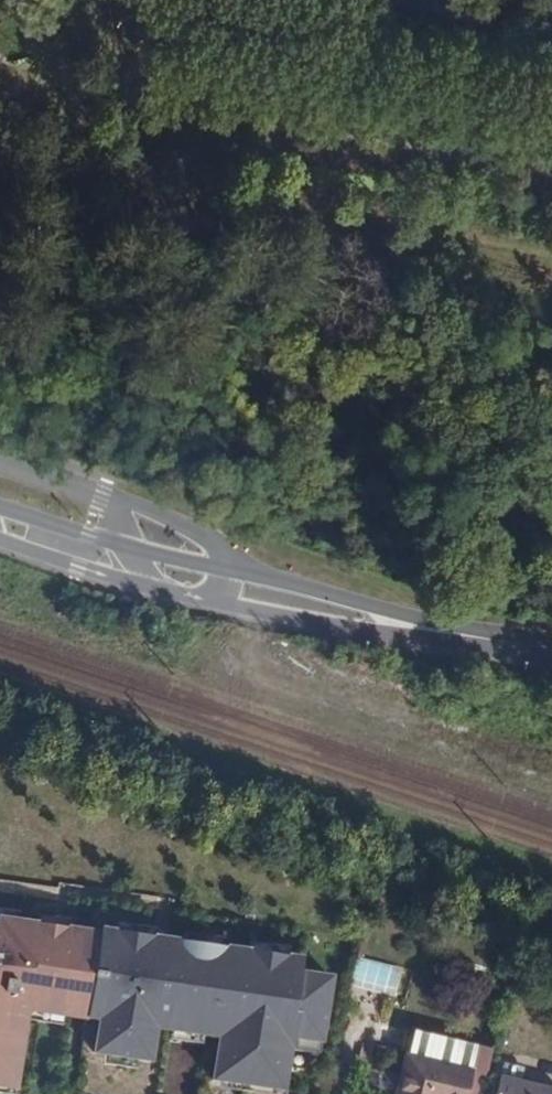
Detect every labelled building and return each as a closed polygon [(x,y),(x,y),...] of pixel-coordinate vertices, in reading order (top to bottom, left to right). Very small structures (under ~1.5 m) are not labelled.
[(28,1019),(97,1029),(91,1057),(154,1069),(158,1036),(216,1044),(213,1085),(261,1093),(287,1093),(295,1045),(325,1051),(335,982),(305,977),(308,962),(287,961),(0,922),(0,1093),(17,1093),(28,1019)] [(403,1004),(411,977),(361,962),(354,989),(403,1004)] [(394,1093),(462,1093),(466,1071),(401,1058),(394,1093)] [(487,1093),(551,1093),(551,1091),(492,1076),(487,1093)]
